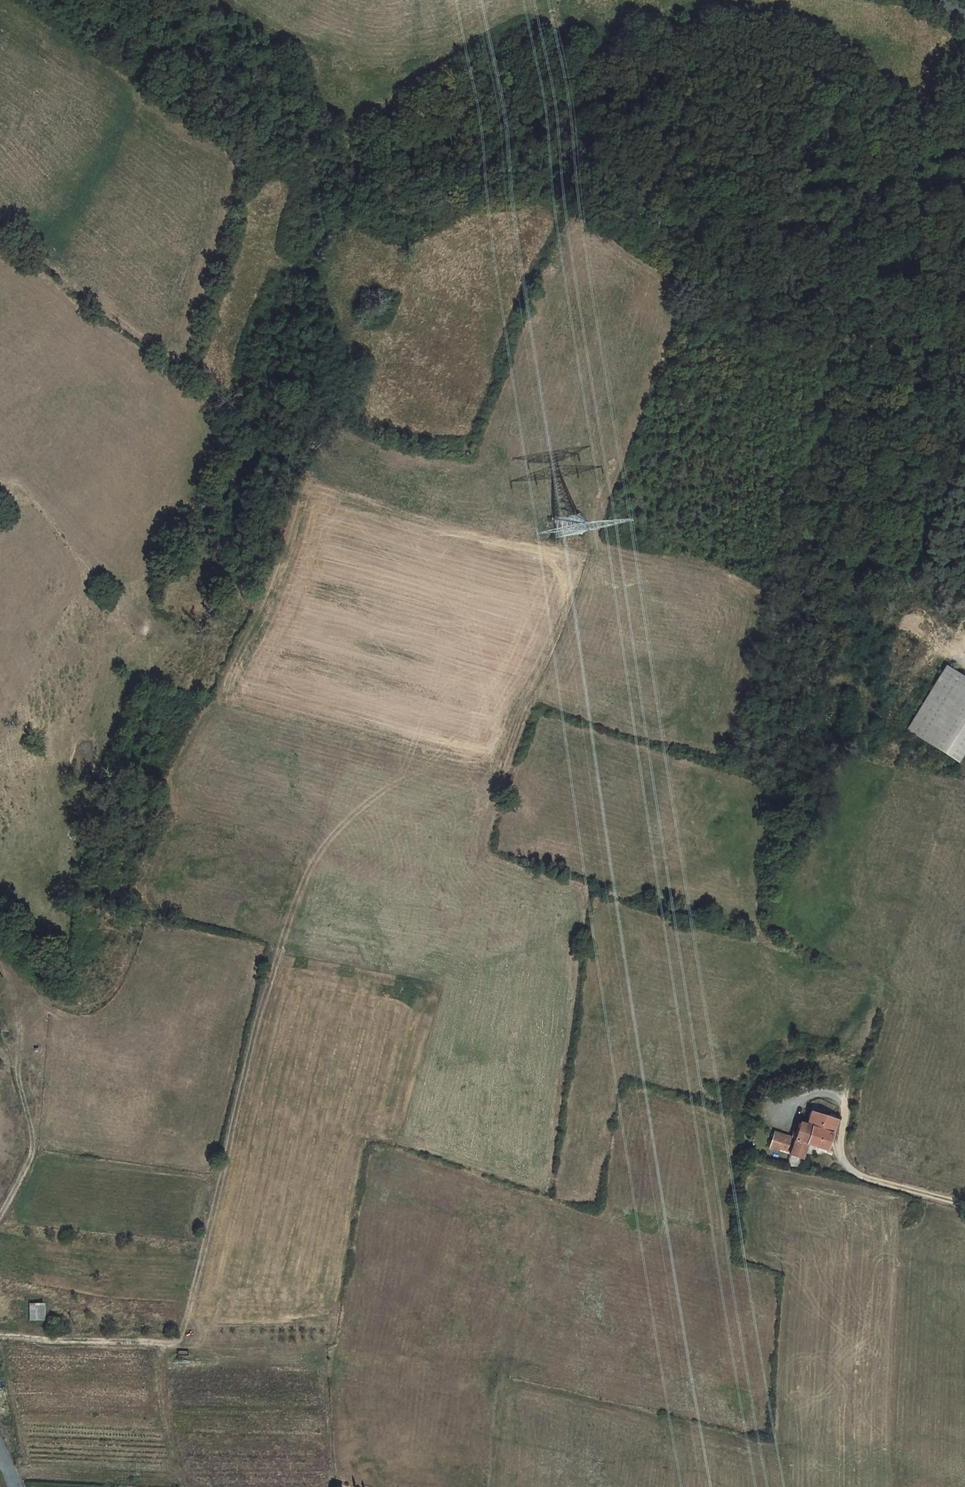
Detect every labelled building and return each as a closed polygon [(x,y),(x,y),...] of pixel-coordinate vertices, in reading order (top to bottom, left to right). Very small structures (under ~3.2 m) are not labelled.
[(694,411),(681,409),(679,420),(691,424),(694,411)] [(964,758),(964,676),(944,665),(908,733),(963,762),(964,758)] [(802,1171),(823,1178),(834,1151),(809,1143),(805,1153),(799,1151),(793,1164),(771,1157),(764,1172),(785,1180),(785,1181),(797,1185),(802,1171)] [(45,1305),(27,1307),(29,1321),(47,1319),(45,1305)]
